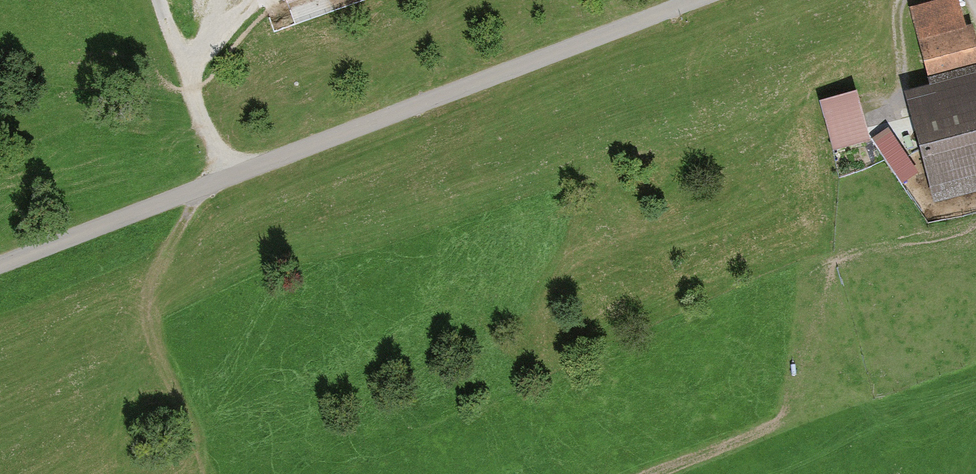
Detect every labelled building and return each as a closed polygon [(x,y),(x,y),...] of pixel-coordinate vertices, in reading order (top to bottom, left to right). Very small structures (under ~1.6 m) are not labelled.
[(975,65),(975,38),(973,25),(966,27),(958,0),(938,0),(908,8),(926,78),(975,65)] [(926,78),(902,84),(932,197),(975,185),(975,65),(926,78)] [(855,91),(818,101),(832,151),(869,140),(855,91)] [(889,129),(873,140),(902,185),(919,175),(889,129)]
